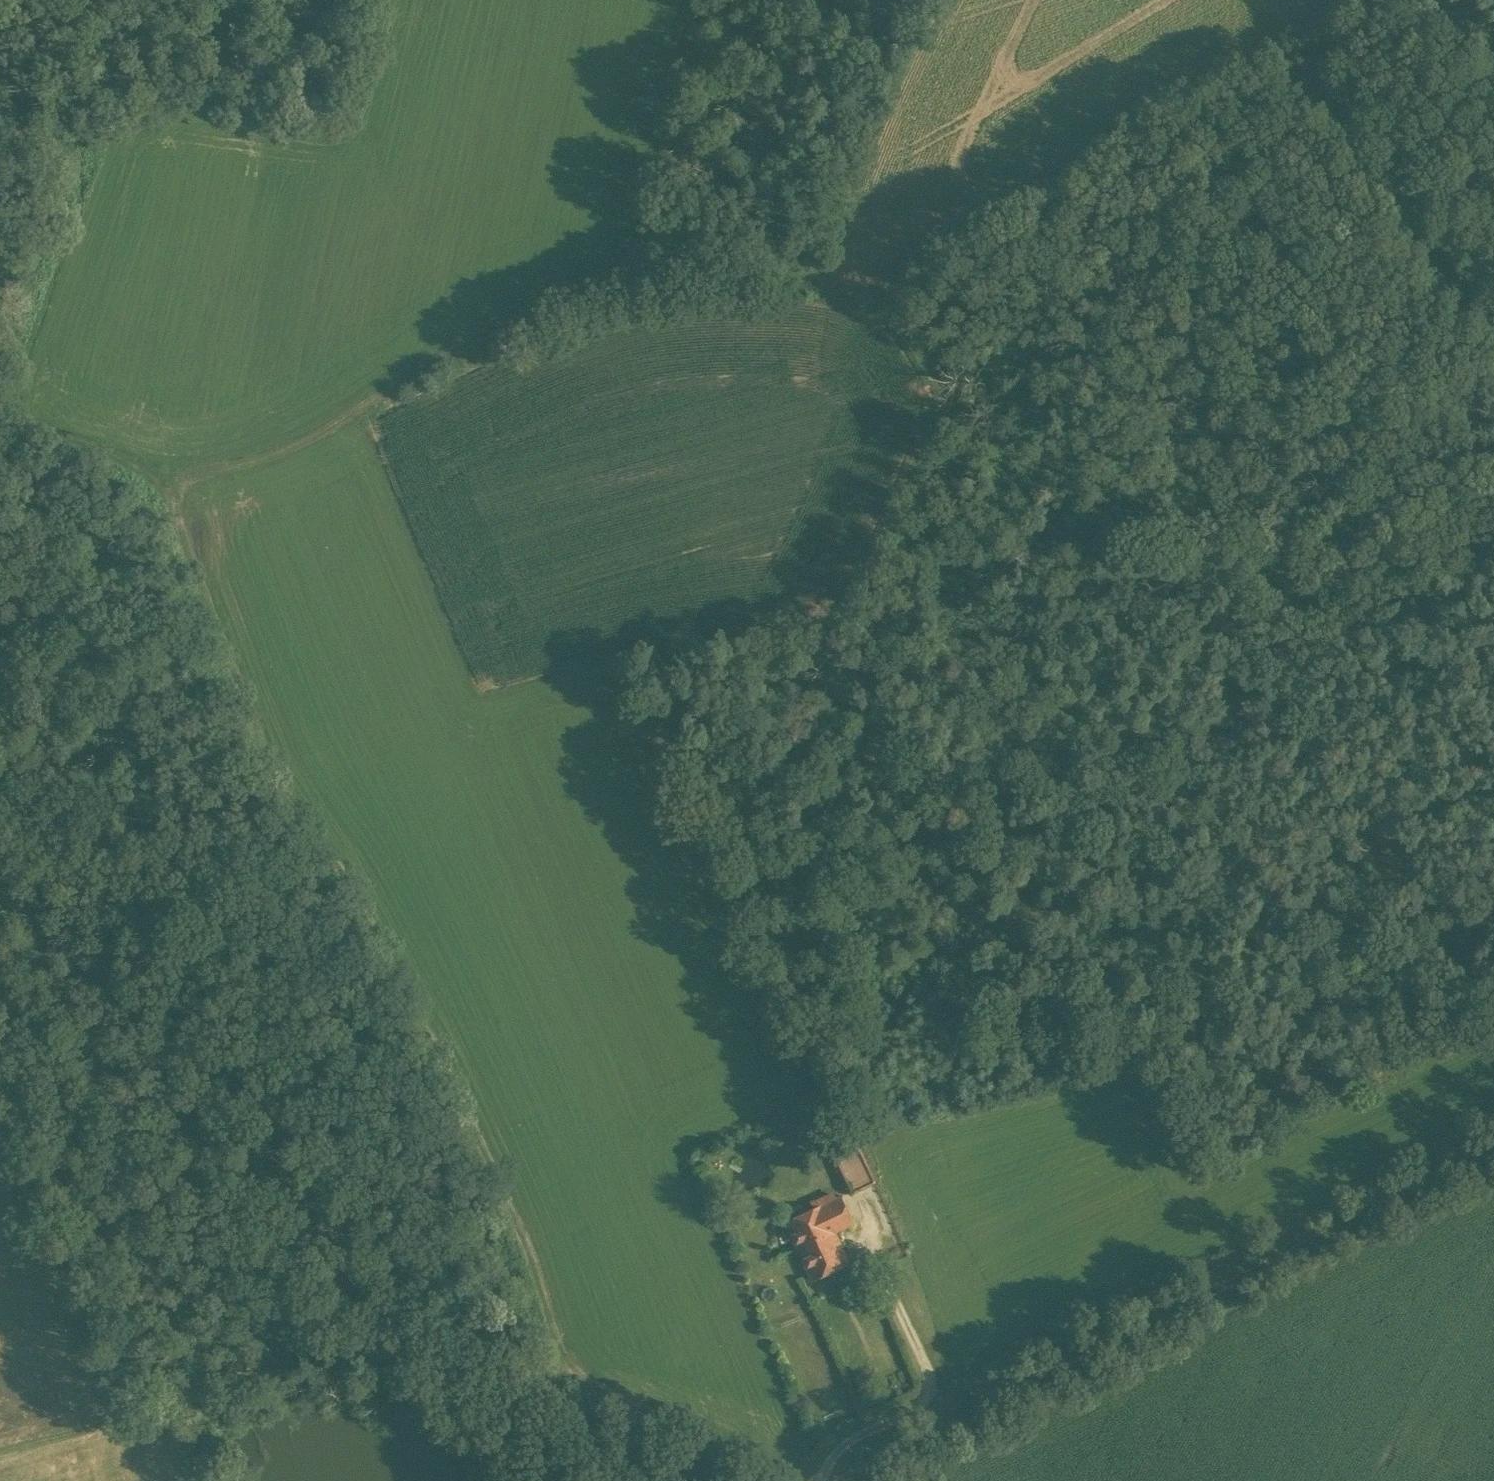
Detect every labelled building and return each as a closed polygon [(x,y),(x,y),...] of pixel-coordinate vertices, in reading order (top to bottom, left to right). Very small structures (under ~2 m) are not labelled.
[(843,1146),(846,1151),(858,1145),(856,1140),(843,1146)] [(835,1156),(842,1170),(865,1159),(858,1145),(846,1151),(835,1156)] [(852,1192),(875,1181),(865,1159),(842,1170),(852,1192)] [(840,1200),(825,1206),(836,1232),(850,1226),(840,1200)] [(825,1206),(788,1221),(813,1280),(849,1265),(836,1232),(825,1206)]
